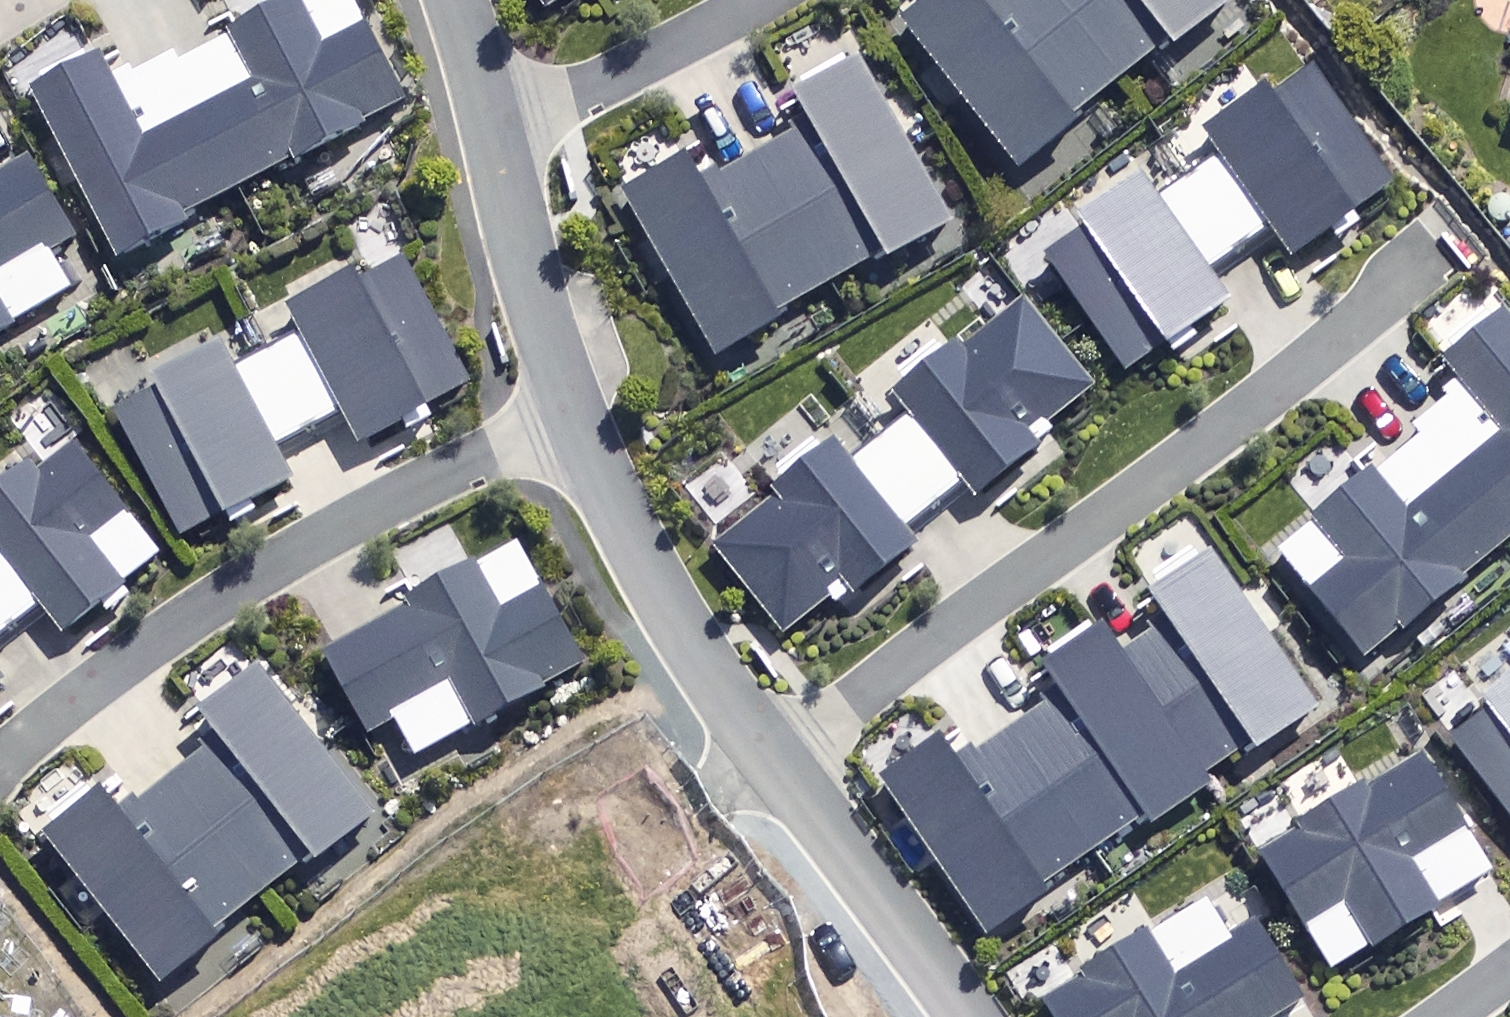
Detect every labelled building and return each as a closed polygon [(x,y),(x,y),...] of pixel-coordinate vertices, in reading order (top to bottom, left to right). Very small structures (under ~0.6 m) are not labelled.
[(122,258),(188,223),(180,208),(291,149),(298,162),(365,126),(361,118),(402,97),(350,0),(265,0),(222,23),(227,32),(180,57),(173,46),(130,69),(125,61),(108,70),(95,46),(28,82),(122,258)] [(545,12),(560,0),(536,0),(545,12)] [(1219,0),(978,0),(972,5),(968,0),(925,0),(894,24),(1009,170),(1221,2),(1219,0)] [(1051,260),(1131,367),(1233,291),(1215,266),(1268,227),(1291,258),(1401,175),(1315,60),(1278,88),(1266,72),(1200,121),(1221,149),(1158,196),(1137,169),(1079,212),(1092,229),(1051,260)] [(880,108),(853,62),(786,100),(803,130),(696,191),(679,162),(618,196),(709,357),(960,215),(894,100),(880,108)] [(70,280),(53,251),(80,235),(32,153),(0,172),(0,321),(70,280)] [(463,385),(390,253),(274,317),(287,341),(230,373),(212,342),(153,375),(132,338),(81,366),(177,540),(285,481),(267,449),(335,411),(354,445),(463,385)] [(716,545),(783,634),(854,580),(861,590),(924,542),(906,519),(964,475),(976,490),(1043,440),(1033,428),(1086,388),(1022,305),(961,352),(950,337),(887,385),(906,410),(847,455),(832,435),(768,484),(778,498),(716,545)] [(1364,651),(1509,536),(1509,313),(1504,305),(1438,357),(1460,385),(1411,424),(1422,437),(1381,469),(1281,547),(1364,651)] [(55,435),(0,481),(0,633),(33,605),(59,636),(155,555),(55,435)] [(578,669),(509,540),(406,595),(413,607),(320,657),(362,735),(392,718),(414,758),(578,669)] [(874,773),(989,934),(1320,701),(1209,545),(1146,590),(1162,613),(1122,641),(1105,617),(1042,661),(1063,690),(962,761),(939,728),(874,773)] [(372,813),(255,665),(193,715),(215,742),(119,819),(97,791),(40,836),(158,984),(372,813)] [(1509,796),(1509,672),(1450,717),(1509,796)] [(1335,967),(1495,872),(1421,749),(1261,845),(1335,967)] [(1054,1016),(1272,1016),(1306,997),(1258,917),(1234,931),(1211,893),(1040,995),(1054,1016)]
